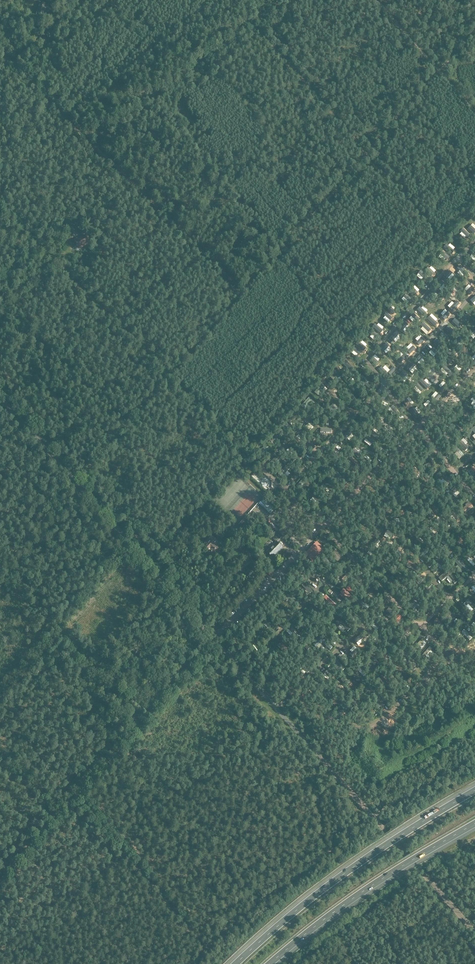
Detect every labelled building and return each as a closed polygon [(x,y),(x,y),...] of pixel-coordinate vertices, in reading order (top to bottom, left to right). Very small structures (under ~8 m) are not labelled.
[(47,8),(48,5),(41,3),(38,14),(44,15),(45,7),(47,8)] [(77,243),(76,244),(77,244),(78,247),(78,246),(81,244),(82,246),(88,243),(87,239),(88,238),(87,235),(75,240),(77,243)] [(401,296),(398,301),(403,305),(407,300),(401,296)] [(427,308),(431,313),(435,308),(431,304),(427,308)] [(439,309),(445,314),(449,309),(442,304),(439,309)] [(378,330),(383,326),(377,320),(373,325),(378,330)] [(364,347),(368,343),(363,338),(359,343),(364,347)] [(351,372),(354,369),(346,360),(342,363),(351,372)] [(337,379),(341,377),(336,370),(329,375),(332,379),(336,377),(337,379)] [(446,370),(444,372),(449,377),(448,379),(449,380),(450,379),(452,380),(454,377),(446,370)] [(374,387),(364,377),(361,381),(371,390),(374,387)] [(326,387),(322,384),(315,392),(318,395),(326,387)] [(354,403),(357,400),(349,390),(346,393),(354,403)] [(302,406),(305,409),(312,401),(309,398),(302,406)] [(334,403),(331,406),(338,414),(341,412),(334,403)] [(463,410),(469,415),(472,418),(474,416),(466,407),(463,410)] [(300,418),(298,415),(288,420),(290,424),(300,418)] [(284,435),(282,431),(272,437),(274,441),(284,435)] [(445,433),(443,435),(451,441),(453,439),(445,433)] [(311,440),(304,447),(307,449),(309,447),(311,449),(314,446),(312,444),(313,442),(314,442),(311,440)] [(469,448),(461,440),(458,444),(465,451),(469,448)] [(270,449),(267,445),(257,452),(260,456),(270,449)] [(454,449),(457,452),(462,457),(463,457),(465,455),(457,447),(454,449)] [(302,454),(299,451),(294,457),(295,457),(293,459),(295,461),(297,459),(298,461),(300,459),(298,457),(302,454)] [(436,466),(430,454),(426,456),(430,463),(426,465),(428,470),(436,466)] [(279,459),(276,456),(269,464),(272,467),(279,459)] [(352,460),(347,466),(353,471),(355,468),(357,465),(352,460)] [(324,472),(327,469),(319,462),(316,465),(324,472)] [(290,469),(287,465),(278,474),(282,477),(290,469)] [(415,467),(413,469),(418,475),(421,473),(415,467)] [(334,475),(335,476),(339,481),(344,485),(347,482),(337,472),(334,475)] [(304,478),(296,486),(299,490),(307,481),(304,478)] [(449,478),(444,482),(442,485),(445,488),(452,481),(449,478)] [(332,492),(334,489),(325,481),(323,483),(332,492)] [(448,497),(447,498),(450,502),(453,500),(451,497),(458,490),(456,487),(447,495),(448,497)] [(313,498),(310,500),(314,505),(317,502),(319,504),(322,502),(315,495),(314,493),(311,496),(312,497),(313,498)] [(246,501),(234,509),(239,517),(251,510),(249,506),(254,503),(249,496),(244,499),(246,501)] [(265,499),(260,504),(270,516),(276,511),(265,499)] [(473,507),(471,504),(463,510),(465,513),(473,507)] [(267,522),(263,526),(270,533),(274,529),(267,522)] [(474,534),(474,533),(469,525),(466,528),(472,536),(474,534)] [(414,536),(417,539),(419,542),(422,544),(425,541),(413,529),(410,532),(411,533),(414,536)] [(272,533),(279,539),(281,537),(274,530),(272,533)] [(456,537),(458,541),(461,544),(462,545),(465,543),(459,535),(456,537)] [(220,549),(215,545),(217,543),(211,536),(203,545),(209,551),(210,550),(214,555),(220,549)] [(278,555),(276,553),(278,551),(279,551),(282,547),(277,542),(276,542),(267,552),(270,555),(268,557),(273,561),(278,555)] [(314,561),(324,550),(317,543),(314,546),(314,547),(314,548),(311,551),(310,551),(307,554),(314,561)] [(246,551),(239,544),(236,547),(243,554),(246,551)] [(447,544),(444,546),(450,554),(453,552),(447,544)] [(344,557),(336,549),(333,552),(341,560),(344,557)] [(262,558),(257,553),(254,557),(259,562),(262,558)] [(336,567),(333,564),(326,557),(323,560),(330,567),(332,565),(335,568),(336,567)] [(439,563),(444,568),(446,566),(439,558),(434,562),(436,565),(439,563)] [(461,561),(459,560),(458,558),(454,561),(465,573),(468,570),(462,563),(464,562),(462,560),(461,561)] [(467,560),(473,566),(474,565),(474,564),(469,558),(467,560)] [(380,563),(387,570),(390,567),(383,560),(380,563)] [(418,572),(421,568),(409,560),(407,562),(414,567),(414,568),(418,572)] [(455,584),(458,581),(449,570),(439,578),(442,582),(448,576),(455,584)] [(315,571),(313,573),(317,577),(319,579),(320,580),(322,577),(315,571)] [(353,573),(351,571),(342,579),(344,582),(353,573)] [(310,593),(312,590),(305,583),(302,585),(310,593)] [(430,590),(427,593),(422,598),(425,601),(434,591),(431,588),(430,590)] [(350,601),(353,598),(344,589),(341,593),(350,601)] [(289,593),(283,599),(286,602),(290,598),(298,606),(301,604),(289,593)] [(337,606),(331,600),(332,599),(331,599),(330,599),(326,595),(324,598),(335,608),(337,606)] [(357,601),(364,607),(367,610),(369,607),(359,598),(357,601)] [(466,603),(473,610),(474,609),(474,607),(469,600),(466,603)] [(413,601),(411,603),(421,611),(423,608),(413,601)] [(316,606),(314,609),(321,615),(323,612),(316,606)] [(451,610),(444,616),(451,624),(452,623),(454,626),(456,625),(454,622),(454,621),(452,618),(451,617),(450,616),(453,613),(451,610)] [(353,612),(351,614),(358,621),(360,618),(353,612)] [(398,622),(398,623),(401,621),(400,620),(402,618),(400,615),(392,623),(395,625),(398,622)] [(335,621),(337,622),(334,625),(337,628),(341,624),(348,632),(351,629),(341,618),(340,617),(335,621)] [(266,621),(272,627),(276,631),(279,628),(268,618),(266,621)] [(437,618),(435,620),(440,625),(439,626),(441,628),(442,627),(446,632),(448,629),(437,618)] [(316,628),(307,619),(304,621),(313,631),(316,628)] [(405,635),(413,628),(410,625),(402,631),(405,635)] [(304,640),(302,637),(292,627),(289,630),(299,640),(301,642),(304,640)] [(357,643),(359,641),(360,640),(363,638),(360,634),(352,640),(354,643),(356,642),(357,643)] [(330,650),(333,647),(322,636),(313,645),(316,647),(322,642),(330,650)] [(385,640),(383,643),(392,650),(394,647),(389,643),(390,642),(389,641),(388,642),(385,640)] [(425,640),(424,641),(418,648),(420,650),(427,642),(425,640)] [(287,651),(290,648),(283,642),(281,644),(285,648),(284,649),(285,650),(286,649),(287,651)] [(277,650),(273,653),(281,661),(284,657),(277,650)] [(312,654),(320,661),(323,658),(314,651),(312,654)] [(393,664),(395,662),(388,655),(383,661),(387,664),(389,661),(393,664)] [(336,660),(334,662),(342,671),(345,669),(336,660)] [(406,664),(413,671),(416,669),(409,661),(406,664)] [(304,669),(306,672),(307,672),(309,670),(302,663),(300,665),(303,667),(301,669),(302,670),(304,669)] [(364,677),(366,674),(360,667),(357,670),(364,677)] [(348,677),(354,684),(356,682),(350,675),(348,677)] [(380,679),(386,685),(390,690),(394,686),(383,675),(380,678),(379,678),(380,679)] [(315,681),(322,688),(324,686),(317,679),(315,681)] [(376,693),(370,685),(367,688),(370,692),(369,693),(372,697),(376,693)] [(376,698),(375,699),(381,708),(382,707),(385,705),(379,696),(376,698)] [(362,704),(356,697),(353,699),(359,707),(362,704)]
